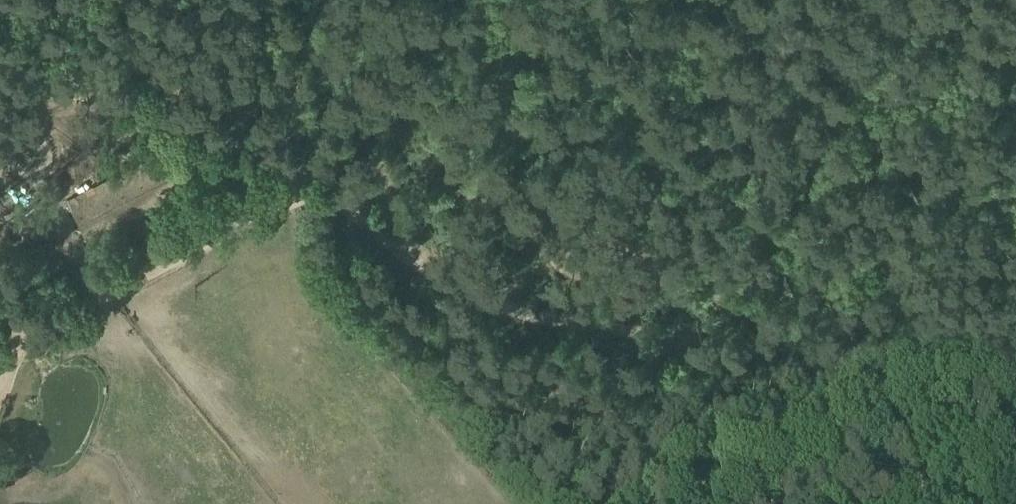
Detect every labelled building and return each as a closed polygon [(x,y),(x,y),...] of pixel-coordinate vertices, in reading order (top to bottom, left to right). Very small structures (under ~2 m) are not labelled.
[(65,201),(88,244),(213,180),(191,137),(65,201)]
